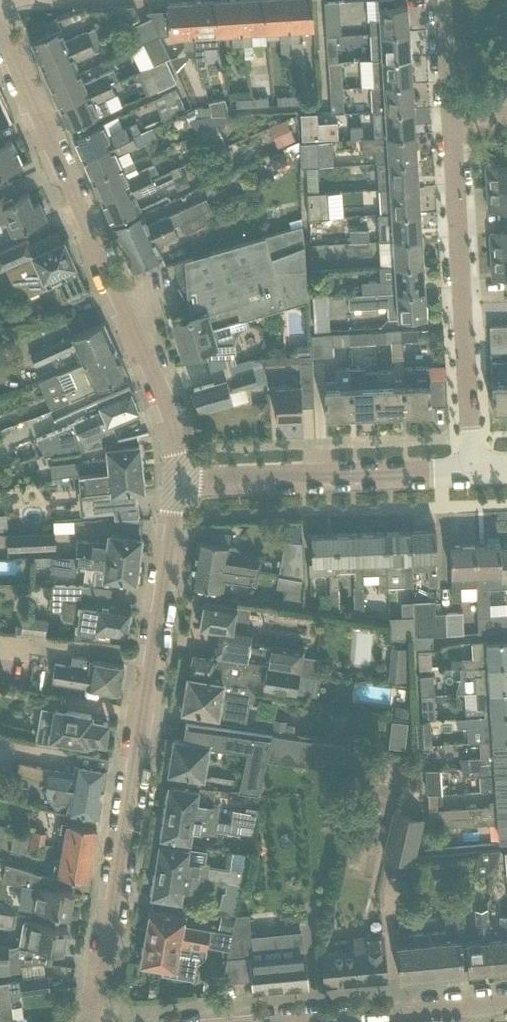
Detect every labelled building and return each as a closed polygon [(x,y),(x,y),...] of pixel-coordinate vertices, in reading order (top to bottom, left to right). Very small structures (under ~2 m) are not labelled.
[(217,32),(215,0),(192,2),(194,47),(196,63),(205,62),(202,47),(204,47),(204,45),(218,44),(217,32)] [(239,0),(217,0),(215,0),(217,32),(232,31),(233,45),(242,44),(239,0)] [(242,44),(252,44),(251,38),(251,30),(265,29),(263,0),(239,0),(242,44)] [(288,0),(263,0),(265,29),(280,28),(282,59),(291,59),(288,0)] [(313,14),(312,0),(288,0),(291,59),(293,58),(293,62),(304,61),(303,41),(300,41),(299,27),(314,26),(313,14)] [(395,0),(379,0),(380,20),(370,20),(370,33),(408,31),(408,21),(409,21),(408,4),(395,5),(395,0)] [(341,35),(339,1),(325,2),(327,36),(336,35),(341,35)] [(194,47),(192,2),(167,3),(168,23),(169,35),(184,34),(185,48),(194,47)] [(151,17),(133,26),(141,44),(144,43),(160,35),(151,17)] [(49,34),(31,42),(41,63),(99,37),(95,28),(65,40),(60,29),(49,34)] [(409,41),(408,31),(370,33),(372,59),(411,57),(410,40),(409,41)] [(160,35),(144,43),(154,64),(170,57),(160,35)] [(338,61),(336,35),(327,36),(328,62),(338,61)] [(104,47),(103,46),(99,37),(41,63),(50,85),(80,72),(75,60),(104,47)] [(412,73),(411,57),(372,59),(374,86),(384,85),(384,84),(411,82),(411,73),(412,73)] [(177,82),(167,59),(149,67),(158,90),(177,82)] [(60,106),(110,84),(118,80),(114,70),(106,74),(85,83),(80,72),(50,85),(60,106)] [(329,71),(330,88),(342,87),(341,70),(329,71)] [(412,92),(411,82),(384,84),(384,85),(374,86),(371,86),(373,111),(414,109),(413,92),(412,92)] [(110,84),(60,106),(69,129),(88,121),(99,116),(109,111),(104,99),(114,94),(110,84)] [(186,111),(176,89),(162,96),(172,117),(186,111)] [(310,95),(294,96),(294,104),(311,103),(310,95)] [(343,95),(330,96),(331,107),(331,113),(344,113),(343,95)] [(294,104),(294,96),(277,97),(277,105),(294,104)] [(269,97),(252,98),(253,106),(269,106),(269,97)] [(253,106),(252,98),(236,99),(236,107),(253,106)] [(227,105),(211,106),(212,116),(227,115),(226,113),(228,113),(227,105)] [(212,116),(211,106),(195,107),(192,108),(196,117),(212,116)] [(415,125),(414,109),(373,111),(374,137),(415,135),(414,125),(415,125)] [(317,113),(301,114),(302,139),(338,138),(338,121),(318,122),(317,113)] [(197,131),(228,117),(227,115),(212,116),(196,117),(198,122),(194,124),(197,131)] [(279,147),(296,139),(287,119),(270,126),(279,147)] [(133,135),(141,131),(136,122),(107,134),(102,122),(91,128),(73,136),(82,157),(133,135)] [(216,123),(197,131),(203,144),(211,141),(215,149),(226,145),(216,123)] [(116,154),(137,145),(156,136),(152,126),(146,129),(147,130),(141,132),(141,131),(133,135),(82,157),(92,179),(121,166),(116,154)] [(362,128),(350,128),(351,138),(361,138),(363,138),(362,128)] [(363,138),(361,138),(362,151),(375,150),(376,163),(417,160),(416,144),(415,144),(415,135),(374,137),(363,138)] [(0,144),(0,173),(23,163),(12,139),(0,144)] [(319,143),(301,143),(302,168),(319,167),(319,143)] [(418,177),(417,160),(376,163),(378,188),(390,188),(418,186),(417,177),(418,177)] [(486,165),(487,187),(506,186),(506,163),(486,165)] [(152,178),(159,174),(155,164),(138,172),(126,177),(121,166),(92,179),(101,200),(152,178)] [(135,197),(156,188),(175,180),(174,178),(170,170),(159,174),(152,178),(101,200),(111,222),(129,214),(140,209),(135,197)] [(320,192),(320,177),(307,177),(308,192),(320,192)] [(0,185),(0,219),(5,217),(12,232),(29,225),(47,217),(40,201),(33,204),(28,193),(19,197),(12,180),(0,185)] [(419,196),(418,186),(390,188),(378,188),(380,214),(391,214),(420,212),(419,196)] [(487,187),(488,210),(506,209),(506,186),(487,187)] [(330,218),(328,192),(320,192),(308,192),(309,220),(330,218)] [(175,212),(179,222),(201,212),(202,213),(211,209),(206,198),(175,212)] [(206,222),(202,213),(201,212),(179,222),(184,233),(206,222)] [(421,229),(420,212),(391,214),(393,239),(421,238),(420,229),(421,229)] [(122,248),(173,225),(168,215),(147,224),(142,213),(131,218),(113,226),(122,248)] [(162,257),(157,246),(156,245),(178,235),(173,225),(122,248),(132,270),(162,257)] [(308,299),(306,269),(304,245),(302,225),(205,253),(186,259),(174,263),(174,265),(175,265),(176,269),(178,277),(181,286),(185,293),(187,297),(189,305),(191,314),(190,314),(190,317),(236,304),(238,312),(243,311),(244,318),(247,317),(308,299)] [(368,229),(359,229),(351,230),(351,242),(369,241),(368,229)] [(490,233),(491,255),(506,254),(506,232),(490,233)] [(422,248),(421,238),(393,239),(395,265),(423,264),(422,248)] [(64,240),(46,248),(13,263),(27,295),(59,281),(67,299),(73,301),(85,296),(87,291),(78,270),(75,269),(73,266),(75,265),(64,240)] [(370,253),(369,241),(351,242),(347,242),(348,254),(370,253)] [(26,253),(21,242),(3,250),(7,261),(26,253)] [(491,255),(492,278),(506,277),(506,254),(491,255)] [(424,280),(423,264),(395,265),(395,279),(371,280),(362,281),(363,293),(424,289),(423,280),(424,280)] [(425,299),(424,289),(363,293),(349,294),(349,308),(388,305),(389,318),(398,317),(407,317),(426,316),(426,299),(425,299)] [(250,326),(247,317),(244,318),(243,311),(238,312),(236,304),(190,317),(174,321),(184,354),(205,348),(208,358),(231,357),(233,364),(236,363),(233,352),(236,352),(236,350),(235,348),(235,346),(235,344),(235,342),(236,340),(237,338),(238,336),(239,334),(240,332),(241,331),(243,329),(244,328),(246,327),(248,326),(250,326)] [(119,356),(104,323),(85,331),(31,355),(35,365),(76,346),(83,362),(99,354),(103,363),(119,356)] [(490,325),(490,345),(506,345),(506,325),(490,325)] [(417,329),(401,330),(402,340),(418,339),(417,329)] [(402,340),(401,330),(385,331),(386,341),(402,340)] [(365,343),(365,332),(349,333),(349,344),(365,343)] [(333,345),(349,344),(349,333),(309,335),(310,355),(312,355),(312,356),(334,354),(333,345)] [(69,400),(127,374),(119,356),(103,363),(99,354),(83,362),(84,363),(57,374),(69,400)] [(403,378),(403,354),(392,355),(393,370),(377,370),(377,379),(378,412),(405,411),(403,378)] [(314,406),(313,386),(313,362),(312,356),(312,355),(310,355),(299,355),(300,362),(300,379),(293,379),(294,384),(275,385),(276,419),(302,418),(302,406),(314,406)] [(245,387),(268,380),(261,358),(248,359),(236,363),(233,364),(231,357),(208,358),(214,382),(213,383),(194,388),(200,411),(233,401),(233,403),(248,398),(245,387)] [(274,357),(265,358),(266,372),(275,371),(274,357)] [(491,361),(493,411),(494,411),(494,407),(506,407),(506,361),(491,361)] [(430,366),(403,367),(403,378),(405,411),(430,410),(430,413),(432,413),(431,403),(445,402),(445,405),(447,405),(446,377),(430,377),(430,366)] [(351,380),(350,368),(336,369),(336,381),(325,382),(325,381),(324,381),(326,417),(327,417),(327,414),(352,413),(351,380)] [(378,412),(377,379),(377,380),(366,380),(365,368),(350,368),(351,380),(352,413),(378,412)] [(80,437),(121,420),(140,412),(129,386),(97,399),(86,405),(90,416),(74,422),(37,438),(44,455),(85,449),(80,437)] [(139,445),(119,447),(107,448),(108,457),(78,460),(79,473),(141,467),(139,445)] [(52,474),(73,473),(72,462),(51,463),(52,474)] [(141,467),(79,473),(81,491),(96,490),(96,494),(94,494),(96,514),(113,512),(114,518),(123,518),(138,517),(136,493),(135,494),(134,490),(144,489),(141,467)] [(438,584),(437,550),(436,530),(411,531),(412,559),(412,570),(429,569),(429,584),(438,584)] [(55,548),(54,531),(7,533),(8,550),(55,548)] [(412,559),(411,531),(386,532),(387,560),(388,586),(413,585),(412,570),(412,559)] [(362,561),(361,532),(336,533),(337,562),(338,562),(356,561),(357,568),(354,568),(355,604),(364,605),(364,587),(363,574),(363,561),(362,561)] [(387,560),(386,532),(361,532),(362,561),(363,561),(363,574),(379,573),(379,586),(388,586),(387,560)] [(138,559),(141,537),(109,533),(108,543),(78,539),(76,551),(138,559)] [(312,563),(310,563),(310,575),(329,574),(330,588),(331,608),(340,610),(339,588),(338,562),(337,562),(336,533),(311,534),(311,543),(312,563)] [(235,546),(229,545),(198,540),(195,562),(258,572),(259,561),(239,558),(240,552),(235,546)] [(304,579),(303,542),(285,541),(279,574),(288,576),(302,578),(304,579)] [(501,543),(475,544),(476,572),(476,586),(477,598),(478,598),(480,632),(506,630),(506,614),(490,615),(489,588),(506,587),(506,549),(501,549),(501,543)] [(476,572),(475,544),(449,545),(451,599),(462,599),(461,587),(476,586),(476,572)] [(136,581),(138,559),(76,551),(76,556),(53,557),(51,571),(75,574),(77,564),(105,567),(104,577),(116,578),(136,581)] [(256,583),(258,572),(195,562),(191,584),(222,589),(224,578),(256,583)] [(300,592),(302,578),(288,576),(279,574),(276,588),(300,592)] [(109,587),(95,584),(53,584),(49,608),(62,610),(61,614),(65,618),(79,620),(77,633),(89,635),(109,638),(110,632),(126,635),(130,608),(106,604),(109,587)] [(446,614),(446,612),(436,613),(435,600),(413,601),(414,615),(415,637),(433,636),(433,635),(447,635),(446,614)] [(205,601),(200,628),(217,631),(216,636),(212,658),(227,661),(227,658),(247,661),(269,664),(269,667),(300,671),(304,649),(273,644),(258,642),(250,641),(252,629),(247,628),(250,608),(237,606),(224,604),(205,601)] [(464,613),(446,614),(447,635),(464,634),(464,613)] [(415,637),(414,615),(403,616),(403,622),(390,623),(390,638),(411,637),(415,637)] [(433,636),(415,637),(411,637),(412,647),(434,646),(433,636)] [(495,639),(472,641),(473,657),(462,658),(463,667),(506,664),(506,639),(495,639)] [(403,678),(404,647),(395,647),(394,677),(403,678)] [(124,664),(104,661),(90,658),(73,655),(71,666),(55,663),(52,681),(85,686),(84,693),(87,696),(95,697),(98,695),(99,689),(119,692),(124,664)] [(192,655),(187,687),(197,689),(199,678),(212,680),(213,673),(232,677),(230,683),(231,683),(231,684),(247,686),(249,678),(265,680),(263,687),(296,692),(300,671),(269,667),(269,664),(247,661),(227,658),(227,661),(212,658),(192,655)] [(463,667),(463,676),(476,675),(476,691),(506,689),(506,664),(463,667)] [(187,687),(183,709),(202,713),(227,716),(245,719),(250,689),(247,686),(231,684),(231,683),(230,683),(232,677),(213,673),(212,680),(199,678),(197,689),(187,687)] [(420,676),(421,695),(435,694),(433,675),(420,676)] [(476,691),(477,707),(465,708),(466,717),(506,714),(506,689),(476,691)] [(437,719),(435,694),(421,695),(423,720),(437,719)] [(102,718),(91,716),(91,714),(55,708),(52,726),(39,724),(37,740),(57,743),(58,738),(82,742),(82,744),(93,746),(94,739),(104,741),(108,721),(102,721),(102,718)] [(466,717),(456,717),(457,726),(479,725),(480,740),(506,739),(506,714),(466,717)] [(275,719),(273,730),(287,732),(288,727),(288,724),(288,721),(275,719)] [(393,719),(390,744),(405,746),(408,720),(393,719)] [(437,719),(423,720),(417,721),(418,745),(438,743),(437,719)] [(174,738),(169,771),(185,774),(188,782),(199,784),(204,777),(233,781),(235,766),(226,765),(229,749),(247,752),(239,791),(260,794),(267,760),(272,736),(242,731),(205,725),(186,722),(183,739),(174,738)] [(272,736),(267,760),(354,772),(357,748),(272,736)] [(480,740),(481,756),(462,758),(463,766),(506,763),(506,739),(480,740)] [(396,752),(370,748),(369,756),(394,760),(396,752)] [(19,761),(16,773),(47,781),(46,782),(103,791),(107,768),(75,762),(73,773),(49,769),(19,761)] [(463,766),(464,775),(480,774),(481,790),(497,789),(506,788),(506,763),(463,766)] [(427,789),(429,793),(438,793),(441,793),(440,768),(426,769),(427,789)] [(46,784),(40,788),(44,793),(44,795),(46,796),(55,807),(55,808),(56,808),(57,808),(58,808),(64,803),(67,807),(67,810),(79,812),(99,815),(103,791),(46,782),(46,784)] [(198,800),(199,789),(189,788),(170,785),(165,810),(216,818),(219,804),(198,800)] [(497,789),(498,808),(491,809),(491,805),(472,807),(438,809),(438,793),(429,793),(429,794),(430,818),(506,813),(506,788),(497,789)] [(234,809),(232,820),(241,822),(255,824),(258,809),(247,807),(246,811),(234,809)] [(214,832),(216,818),(165,810),(161,835),(181,839),(191,840),(193,829),(214,832)] [(414,863),(425,817),(394,810),(383,855),(414,863)] [(426,832),(454,830),(453,826),(499,823),(500,839),(506,839),(506,813),(430,818),(430,819),(426,832)] [(92,852),(97,826),(62,820),(60,830),(66,831),(63,847),(92,852)] [(33,829),(29,853),(42,855),(46,832),(33,829)] [(11,848),(27,851),(30,834),(14,832),(11,848)] [(190,848),(180,846),(160,843),(156,869),(207,877),(209,863),(188,859),(190,848)] [(88,878),(92,852),(63,847),(60,862),(54,861),(53,871),(68,874),(88,878)] [(499,849),(481,851),(479,858),(476,868),(474,875),(494,873),(499,849)] [(479,858),(469,855),(466,866),(476,868),(479,858)] [(73,892),(54,888),(32,885),(34,871),(5,862),(2,881),(23,884),(22,891),(24,891),(22,907),(32,909),(69,915),(73,892)] [(204,891),(207,877),(156,869),(152,894),(172,897),(182,899),(183,888),(204,891)] [(225,892),(224,895),(236,897),(239,882),(227,880),(225,892)] [(468,895),(457,892),(454,902),(465,905),(468,895)] [(490,940),(488,917),(487,907),(476,908),(479,941),(466,942),(466,952),(468,972),(492,969),(490,940)] [(210,928),(190,925),(183,924),(184,915),(151,909),(146,937),(179,943),(179,944),(187,945),(207,948),(210,928)] [(462,952),(461,938),(465,938),(464,909),(445,911),(445,930),(396,935),(398,958),(400,978),(464,972),(462,952)] [(253,955),(249,914),(236,914),(227,957),(253,955)] [(502,915),(500,916),(502,939),(490,940),(492,969),(506,968),(506,914),(502,915)] [(67,950),(70,936),(66,935),(67,927),(24,919),(20,944),(63,951),(63,949),(67,950)] [(387,979),(385,959),(383,932),(353,935),(354,949),(322,952),(325,985),(387,979)] [(184,960),(187,945),(179,944),(179,943),(146,937),(141,962),(163,966),(162,973),(194,979),(197,962),(184,960)] [(9,963),(9,946),(0,946),(0,963),(9,963)] [(308,987),(306,967),(305,954),(251,959),(252,972),(254,992),(308,987)] [(50,989),(48,976),(21,979),(22,993),(50,989)] [(9,981),(0,982),(0,1021),(14,1019),(9,981)]
